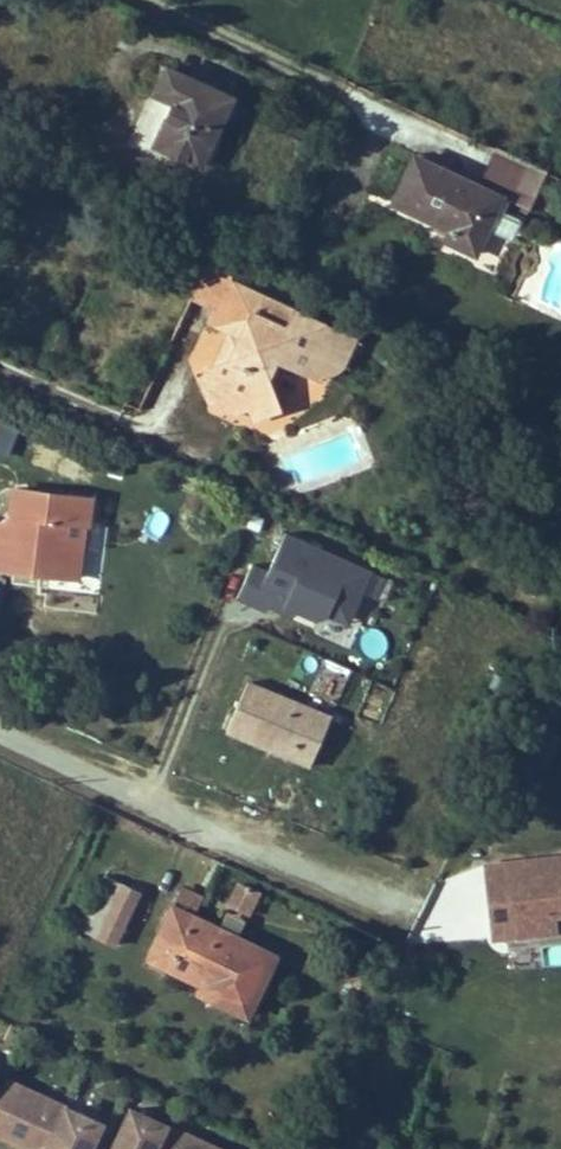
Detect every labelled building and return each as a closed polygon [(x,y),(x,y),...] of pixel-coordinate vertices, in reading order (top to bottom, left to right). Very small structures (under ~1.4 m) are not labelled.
[(156,143),(201,165),(232,97),(167,67),(156,92),(175,101),(156,143)] [(133,147),(151,153),(166,109),(148,103),(133,147)] [(476,252),(502,196),(416,156),(395,202),(452,229),(447,238),(476,252)] [(497,268),(519,224),(502,215),(480,259),(497,268)] [(230,281),(225,279),(207,319),(212,321),(230,281)] [(322,371),(328,359),(341,367),(353,339),(230,281),(212,321),(231,330),(242,335),(232,357),(215,364),(205,367),(200,377),(210,400),(223,396),(227,407),(235,412),(250,406),(255,418),(280,408),(268,374),(274,360),(318,381),(322,372),(322,371)] [(232,357),(242,335),(231,330),(215,364),(232,357)] [(328,359),(322,371),(322,372),(328,372),(334,370),(341,367),(328,359)] [(14,489),(11,515),(20,516),(14,570),(53,574),(55,560),(80,562),(82,539),(66,538),(68,522),(84,523),(87,523),(91,497),(14,489)] [(20,516),(11,515),(10,524),(1,523),(0,530),(0,568),(14,570),(20,516)] [(68,522),(66,538),(82,539),(84,523),(68,522)] [(239,593),(345,641),(376,573),(287,533),(269,573),(252,565),(239,593)] [(80,562),(55,560),(53,574),(78,577),(80,562)] [(362,632),(361,654),(382,656),(384,634),(362,632)] [(312,709),(247,682),(227,731),(310,765),(323,732),(306,725),(312,709)] [(330,716),(312,709),(306,725),(323,732),(330,716)] [(81,930),(97,937),(121,885),(106,878),(81,930)] [(138,893),(121,885),(97,937),(114,945),(138,893)] [(196,914),(203,898),(181,887),(174,903),(196,914)] [(247,915),(255,899),(233,890),(225,905),(247,915)] [(465,897),(469,931),(526,924),(522,891),(465,897)] [(273,956),(173,909),(149,957),(204,983),(214,988),(211,995),(247,1012),(273,956)] [(546,963),(560,961),(560,943),(543,945),(546,963)] [(211,995),(214,988),(204,983),(200,990),(211,995)] [(94,1122),(0,1079),(0,1137),(21,1147),(20,1148),(82,1148),(94,1122)] [(124,1108),(105,1148),(212,1148),(124,1108)] [(290,1127),(278,1123),(269,1143),(278,1147),(290,1127)] [(298,1131),(290,1127),(278,1147),(282,1148),(290,1148),(298,1131)]
